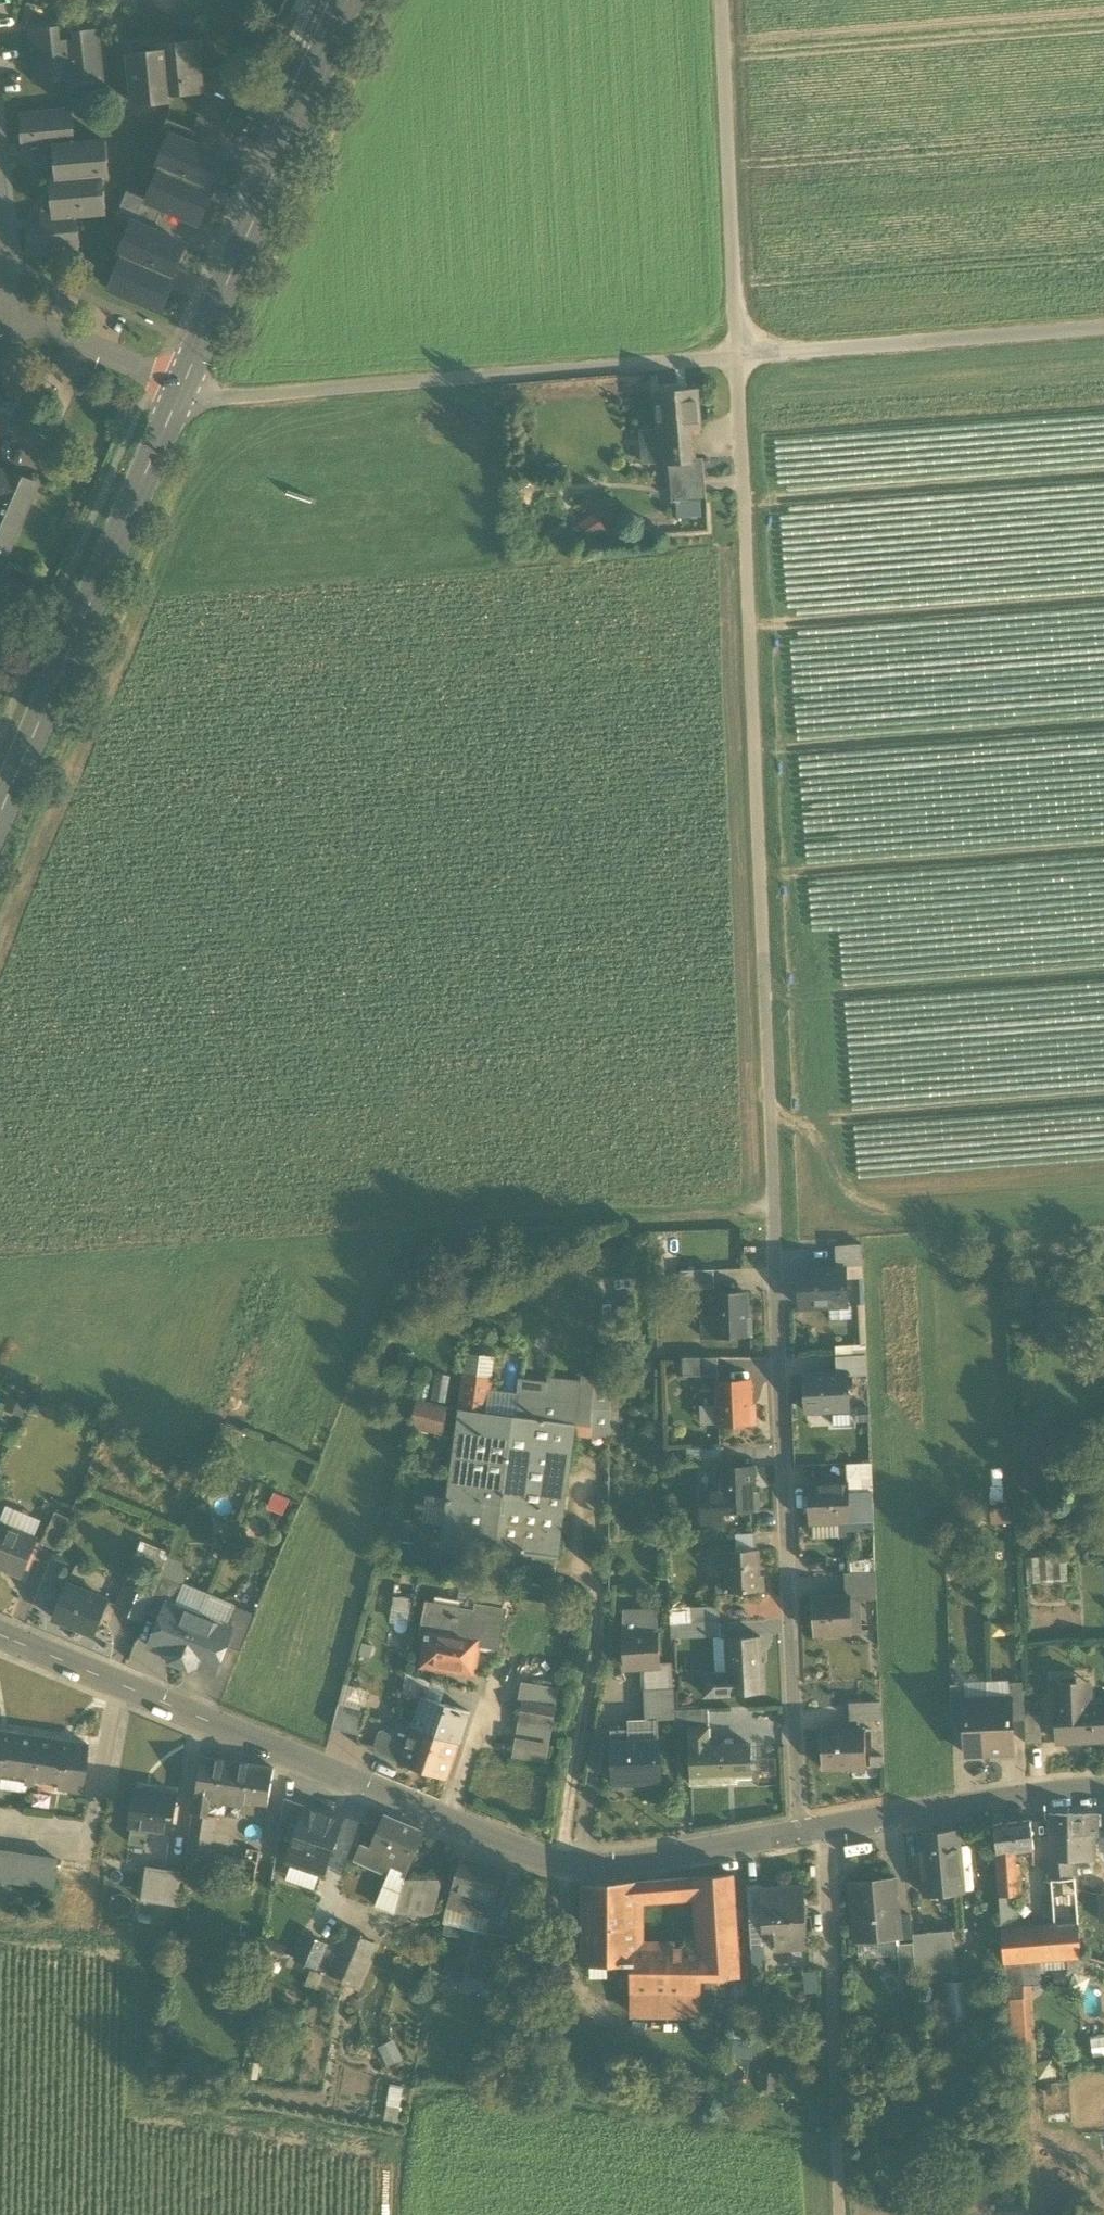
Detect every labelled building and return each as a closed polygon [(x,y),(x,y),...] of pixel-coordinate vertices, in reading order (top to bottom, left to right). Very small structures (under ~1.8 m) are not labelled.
[(56,65),(70,64),(68,41),(58,42),(57,28),(32,30),(37,82),(57,80),(56,65)] [(78,40),(68,41),(70,64),(71,70),(85,69),(86,84),(107,82),(102,30),(77,32),(78,40)] [(164,44),(165,50),(167,80),(181,79),(183,94),(204,92),(201,70),(199,40),(164,44)] [(168,87),(167,80),(165,50),(130,53),(135,105),(156,103),(154,88),(168,87)] [(216,92),(238,103),(249,79),(224,68),(201,70),(204,92),(204,93),(216,92)] [(39,148),(54,147),(60,146),(59,133),(74,131),(72,111),(20,116),(22,141),(38,139),(39,148)] [(172,135),(190,143),(195,131),(168,119),(162,133),(171,137),(172,135)] [(60,146),(75,145),(74,131),(59,133),(60,146)] [(167,171),(171,173),(208,189),(222,157),(190,143),(172,135),(171,137),(164,154),(172,158),(167,171)] [(54,147),(57,181),(88,179),(94,178),(93,164),(108,163),(106,142),(75,145),(60,146),(54,147)] [(94,178),(103,177),(109,177),(108,163),(93,164),(94,178)] [(212,190),(208,189),(171,173),(165,186),(157,182),(149,200),(149,201),(163,207),(198,222),(212,190)] [(103,177),(94,178),(88,179),(89,193),(104,191),(103,177)] [(51,182),(54,217),(62,216),(77,215),(106,212),(104,191),(89,193),(88,179),(57,181),(51,182)] [(128,191),(122,204),(158,219),(163,207),(149,201),(149,200),(128,191)] [(153,231),(158,219),(122,204),(116,217),(134,224),(134,223),(153,231)] [(63,229),(78,228),(77,215),(62,216),(63,229)] [(63,229),(62,216),(54,217),(41,218),(42,227),(25,229),(28,254),(80,249),(78,228),(63,229)] [(129,259),(133,261),(171,276),(184,244),(153,231),(134,223),(134,224),(126,242),(135,246),(129,259)] [(175,278),(171,276),(133,261),(128,273),(119,270),(111,289),(161,310),(175,278)] [(655,430),(657,463),(687,461),(685,432),(698,431),(696,391),(655,394),(658,430),(655,430)] [(644,464),(657,463),(655,430),(641,431),(644,464)] [(669,467),(672,504),(677,504),(701,502),(706,502),(704,464),(669,467)] [(10,553),(39,481),(10,470),(9,473),(0,470),(0,549),(10,553)] [(701,502),(677,504),(678,519),(702,518),(701,502)] [(607,531),(595,513),(578,523),(589,542),(607,531)] [(836,1246),(836,1261),(862,1260),(862,1244),(836,1246)] [(862,1279),(862,1260),(836,1261),(837,1268),(845,1268),(845,1279),(862,1279)] [(845,1279),(845,1268),(837,1268),(799,1270),(800,1307),(830,1306),(847,1305),(845,1279)] [(680,1271),(681,1289),(714,1287),(712,1269),(680,1271)] [(713,1296),(714,1318),(714,1337),(752,1336),(751,1318),(749,1318),(749,1310),(746,1310),(745,1295),(713,1296)] [(847,1305),(830,1306),(831,1319),(851,1319),(851,1305),(847,1305)] [(702,1338),(714,1337),(714,1318),(702,1318),(702,1338)] [(468,1353),(465,1378),(486,1380),(492,1381),(495,1357),(468,1353)] [(848,1373),(848,1375),(867,1375),(867,1354),(836,1356),(836,1374),(848,1373)] [(684,1375),(719,1376),(718,1358),(683,1357),(684,1375)] [(585,1369),(584,1379),(596,1379),(610,1380),(610,1372),(585,1369)] [(447,1398),(451,1374),(440,1373),(436,1397),(447,1398)] [(805,1412),(833,1411),(849,1410),(848,1375),(848,1373),(836,1374),(804,1374),(805,1412)] [(593,1424),(594,1401),(583,1401),(584,1379),(556,1375),(555,1382),(515,1377),(513,1393),(510,1414),(574,1422),(593,1424)] [(465,1378),(461,1407),(487,1411),(489,1395),(485,1395),(486,1380),(465,1378)] [(596,1379),(584,1379),(583,1401),(594,1401),(596,1379)] [(610,1380),(596,1379),(594,1401),(593,1424),(592,1434),(609,1435),(610,1380)] [(718,1423),(718,1425),(754,1423),(753,1405),(751,1405),(750,1396),(748,1396),(748,1381),(716,1382),(717,1405),(718,1423)] [(13,1387),(4,1409),(22,1416),(31,1394),(13,1387)] [(489,1390),(489,1395),(487,1411),(510,1414),(513,1393),(489,1390)] [(411,1423),(439,1431),(440,1429),(442,1408),(417,1402),(411,1423)] [(718,1423),(717,1405),(702,1405),(703,1424),(718,1423)] [(557,1556),(574,1422),(510,1414),(487,1411),(461,1407),(452,1474),(507,1481),(498,1548),(557,1556)] [(850,1410),(849,1410),(833,1411),(834,1425),(851,1425),(850,1410)] [(688,1448),(688,1464),(721,1463),(720,1447),(688,1448)] [(844,1464),(845,1479),(848,1479),(872,1478),(871,1463),(844,1464)] [(720,1468),(721,1491),(721,1511),(723,1511),(757,1509),(757,1492),(754,1492),(754,1482),(752,1482),(751,1467),(720,1468)] [(443,1541),(498,1548),(507,1481),(452,1474),(449,1498),(446,1523),(443,1541)] [(848,1485),(850,1521),(873,1520),(872,1478),(848,1479),(848,1485)] [(808,1487),(810,1522),(812,1522),(838,1521),(850,1521),(848,1485),(845,1485),(845,1488),(831,1488),(831,1486),(808,1487)] [(724,1520),(723,1511),(721,1511),(721,1491),(702,1491),(703,1521),(724,1520)] [(290,1500),(274,1493),(268,1507),(284,1513),(290,1500)] [(422,1520),(446,1523),(449,1498),(426,1495),(422,1520)] [(0,1521),(0,1524),(33,1538),(41,1520),(6,1506),(0,1521)] [(994,1523),(1016,1522),(1015,1508),(993,1509),(994,1523)] [(42,1544),(56,1549),(69,1517),(55,1512),(42,1544)] [(838,1521),(812,1522),(813,1538),(839,1537),(838,1521)] [(21,1574),(35,1539),(33,1538),(0,1524),(0,1566),(21,1574)] [(736,1533),(737,1550),(755,1549),(754,1532),(736,1533)] [(142,1541),(135,1556),(163,1568),(169,1552),(142,1541)] [(727,1582),(728,1593),(760,1591),(760,1590),(765,1590),(764,1576),(760,1576),(758,1549),(755,1549),(737,1550),(726,1551),(727,1582)] [(714,1577),(722,1577),(722,1550),(714,1551),(714,1577)] [(1068,1555),(1026,1556),(1027,1582),(1069,1581),(1068,1555)] [(169,1556),(161,1576),(183,1585),(187,1577),(183,1562),(169,1556)] [(851,1572),(876,1571),(875,1558),(851,1559),(851,1572)] [(847,1572),(848,1586),(876,1585),(876,1571),(851,1572),(847,1572)] [(161,1576),(153,1596),(146,1612),(161,1618),(168,1602),(175,1605),(183,1585),(161,1576)] [(56,1616),(95,1631),(108,1596),(68,1582),(56,1616)] [(728,1593),(727,1582),(717,1582),(718,1593),(728,1593)] [(143,1620),(146,1612),(153,1596),(126,1584),(116,1609),(143,1620)] [(183,1585),(175,1605),(200,1615),(209,1596),(183,1585)] [(478,1587),(461,1611),(476,1613),(477,1605),(501,1609),(505,1590),(478,1587)] [(417,1597),(394,1594),(392,1607),(415,1610),(417,1597)] [(816,1596),(817,1633),(852,1632),(852,1609),(851,1595),(816,1596)] [(209,1596),(200,1615),(226,1626),(235,1606),(209,1596)] [(180,1665),(200,1615),(175,1605),(168,1602),(161,1618),(150,1647),(167,1654),(170,1661),(180,1665)] [(503,1610),(501,1609),(477,1605),(476,1613),(461,1611),(458,1610),(457,1617),(437,1614),(438,1607),(429,1605),(424,1633),(429,1634),(424,1664),(472,1672),(479,1634),(498,1637),(503,1610)] [(692,1607),(693,1622),(694,1622),(720,1621),(721,1621),(720,1605),(692,1607)] [(226,1645),(241,1651),(256,1615),(235,1606),(226,1626),(233,1629),(226,1645)] [(415,1610),(392,1607),(390,1622),(413,1625),(415,1610)] [(458,1610),(438,1607),(437,1614),(457,1617),(458,1610)] [(693,1622),(692,1607),(669,1608),(671,1624),(679,1623),(693,1622)] [(852,1609),(852,1632),(867,1631),(867,1608),(852,1609)] [(623,1637),(658,1634),(657,1615),(651,1615),(651,1613),(641,1614),(625,1611),(624,1612),(623,1637)] [(233,1629),(226,1626),(200,1615),(180,1665),(190,1669),(197,1666),(214,1673),(226,1645),(233,1629)] [(720,1621),(694,1622),(695,1638),(721,1636),(720,1621)] [(680,1638),(695,1638),(694,1622),(693,1622),(679,1623),(680,1638)] [(623,1637),(625,1667),(644,1666),(660,1665),(658,1634),(623,1637)] [(705,1675),(705,1696),(766,1693),(765,1662),(761,1662),(760,1636),(727,1638),(729,1674),(715,1675),(705,1675)] [(713,1638),(715,1675),(729,1674),(727,1638),(713,1638)] [(672,1664),(660,1665),(644,1666),(645,1689),(673,1689),(672,1664)] [(423,1695),(446,1703),(451,1688),(406,1673),(404,1692),(422,1698),(423,1695)] [(1008,1679),(987,1680),(987,1698),(1009,1697),(1008,1682),(1008,1679)] [(964,1681),(964,1684),(965,1699),(987,1698),(987,1680),(964,1681)] [(1011,1697),(1012,1721),(1025,1720),(1023,1682),(1008,1682),(1009,1697),(1011,1697)] [(1058,1738),(1103,1736),(1103,1703),(1090,1704),(1089,1682),(1056,1683),(1058,1738)] [(343,1683),(338,1704),(366,1710),(370,1689),(343,1683)] [(525,1701),(549,1706),(552,1688),(528,1683),(525,1701)] [(951,1684),(952,1723),(965,1722),(964,1699),(965,1699),(964,1684),(951,1684)] [(549,1706),(555,1707),(558,1689),(552,1688),(549,1706)] [(658,1720),(675,1719),(674,1710),(673,1689),(645,1689),(646,1720),(658,1720)] [(422,1698),(412,1727),(459,1744),(468,1711),(446,1703),(423,1695),(422,1698)] [(851,1698),(852,1720),(882,1719),(881,1697),(851,1698)] [(1009,1697),(987,1698),(990,1754),(1013,1753),(1012,1721),(1011,1697),(1009,1697)] [(966,1754),(990,1754),(987,1698),(965,1699),(964,1699),(965,1722),(966,1754)] [(525,1701),(521,1719),(551,1725),(555,1707),(549,1706),(525,1701)] [(332,1728),(359,1734),(366,1710),(338,1704),(332,1728)] [(707,1708),(674,1710),(675,1719),(675,1730),(687,1730),(687,1728),(708,1727),(707,1708)] [(1025,1713),(1026,1743),(1041,1743),(1040,1712),(1025,1713)] [(548,1744),(551,1725),(521,1719),(517,1738),(548,1744)] [(628,1721),(628,1730),(629,1742),(659,1741),(658,1720),(646,1720),(646,1721),(628,1721)] [(401,1760),(401,1759),(405,1748),(394,1744),(401,1723),(381,1729),(375,1746),(377,1752),(401,1760)] [(412,1727),(401,1723),(394,1744),(405,1748),(401,1759),(402,1760),(447,1776),(459,1744),(412,1727)] [(687,1730),(690,1782),(725,1781),(725,1778),(751,1776),(750,1743),(709,1745),(708,1727),(687,1728),(687,1730)] [(820,1731),(822,1767),(868,1766),(867,1729),(820,1731)] [(611,1730),(611,1743),(629,1742),(628,1730),(611,1730)] [(28,1777),(34,1738),(0,1733),(0,1773),(28,1777)] [(83,1744),(34,1738),(28,1777),(59,1781),(58,1786),(75,1788),(75,1791),(79,1792),(86,1742),(83,1741),(83,1744)] [(548,1744),(517,1738),(513,1758),(544,1764),(548,1744)] [(659,1741),(629,1742),(611,1743),(613,1782),(661,1780),(659,1741)] [(195,1813),(209,1815),(211,1800),(270,1808),(274,1768),(203,1757),(197,1797),(195,1796),(193,1813),(195,1813)] [(28,1777),(0,1773),(0,1778),(26,1781),(28,1781),(28,1777)] [(28,1777),(28,1781),(58,1786),(59,1781),(28,1777)] [(0,1778),(0,1788),(25,1791),(26,1781),(0,1778)] [(129,1843),(146,1845),(148,1828),(172,1832),(177,1794),(135,1788),(130,1826),(132,1826),(129,1843)] [(294,1843),(307,1806),(284,1798),(278,1837),(294,1843)] [(323,1874),(342,1817),(307,1805),(307,1806),(294,1843),(288,1862),(291,1863),(320,1873),(323,1874)] [(185,1872),(256,1883),(260,1861),(211,1853),(216,1816),(209,1815),(195,1813),(192,1835),(190,1835),(185,1872)] [(1048,1814),(1049,1837),(1093,1836),(1097,1836),(1097,1814),(1048,1814)] [(394,1859),(407,1865),(422,1831),(386,1815),(371,1848),(394,1859)] [(993,1824),(997,1851),(1015,1849),(1032,1847),(1036,1846),(1033,1819),(993,1824)] [(921,1834),(926,1895),(962,1892),(956,1830),(921,1834)] [(1093,1859),(1093,1836),(1049,1837),(1049,1860),(1075,1859),(1093,1859)] [(355,1861),(382,1872),(387,1875),(394,1859),(371,1848),(362,1844),(355,1861)] [(1000,1904),(1002,1929),(1019,1928),(1017,1893),(1022,1892),(1020,1863),(1016,1864),(1015,1849),(997,1851),(995,1851),(1000,1904)] [(55,1858),(0,1850),(0,1882),(51,1889),(55,1858)] [(464,1858),(455,1889),(497,1900),(505,1869),(464,1858)] [(394,1859),(387,1875),(374,1907),(395,1915),(395,1913),(403,1879),(402,1879),(407,1865),(394,1859)] [(1049,1860),(1050,1879),(1076,1878),(1075,1859),(1049,1860)] [(320,1873),(291,1863),(285,1880),(315,1890),(320,1873)] [(141,1900),(177,1905),(182,1871),(146,1866),(141,1900)] [(698,1893),(702,1946),(739,1946),(734,1874),(696,1877),(672,1879),(672,1895),(698,1893)] [(1078,1923),(1076,1878),(1050,1879),(1052,1902),(1055,1922),(1078,1923)] [(409,1913),(422,1916),(423,1913),(435,1913),(442,1879),(403,1879),(395,1913),(409,1913)] [(656,1896),(672,1895),(672,1879),(655,1880),(656,1896)] [(851,1883),(856,1941),(885,1939),(900,1938),(894,1879),(851,1883)] [(583,1886),(583,1962),(590,1961),(607,1960),(621,1959),(636,1958),(637,1958),(637,1947),(637,1898),(656,1896),(655,1880),(583,1886)] [(747,1887),(749,1916),(761,1916),(759,1891),(762,1891),(761,1886),(747,1887)] [(773,1923),(775,1951),(806,1949),(802,1888),(762,1891),(759,1891),(761,1916),(761,1922),(762,1924),(773,1923)] [(492,1916),(497,1900),(455,1889),(451,1905),(452,1905),(473,1911),(492,1916)] [(470,1923),(473,1911),(452,1905),(448,1918),(470,1923)] [(476,1925),(489,1929),(492,1916),(473,1911),(470,1923),(476,1925)] [(470,1923),(448,1918),(445,1934),(472,1940),(476,1925),(470,1923)] [(762,1924),(761,1922),(749,1923),(751,1949),(764,1948),(762,1924)] [(1038,1926),(1035,1927),(1037,1959),(1080,1956),(1078,1923),(1055,1922),(1038,1926)] [(1023,1960),(1037,1959),(1035,1927),(1021,1928),(1023,1960)] [(1021,1928),(1019,1928),(1002,1929),(1004,1962),(1023,1960),(1021,1928)] [(328,1973),(357,1986),(375,1943),(346,1931),(328,1973)] [(951,1931),(912,1935),(913,1942),(916,1973),(955,1970),(951,1931)] [(316,1968),(326,1944),(306,1935),(296,1959),(316,1968)] [(263,1936),(257,1979),(265,1980),(270,1948),(284,1954),(287,1947),(263,1936)] [(885,1939),(886,1956),(890,1956),(890,1964),(898,1963),(897,1944),(900,1944),(900,1938),(885,1939)] [(885,1939),(856,1941),(858,1958),(886,1956),(885,1939)] [(899,1975),(916,1973),(913,1942),(900,1944),(897,1944),(898,1963),(899,1975)] [(742,1976),(739,1946),(702,1946),(702,1947),(637,1947),(637,1958),(636,1958),(636,1981),(636,1990),(702,1990),(702,1976),(742,1976)] [(764,1948),(751,1949),(752,1970),(765,1969),(764,1948)] [(621,1981),(636,1981),(636,1958),(621,1959),(621,1981)] [(446,1959),(443,1976),(462,1980),(465,1963),(446,1959)] [(607,1960),(590,1961),(591,1978),(608,1977),(607,1960)] [(1023,1960),(1004,1962),(1006,1986),(1024,1985),(1023,1960)] [(310,1970),(305,1985),(319,1990),(324,1974),(310,1970)] [(803,1972),(805,1992),(818,1990),(816,1971),(803,1972)] [(257,1979),(253,2005),(269,2008),(273,1982),(265,1980),(257,1979)] [(1006,1986),(1007,1998),(1025,1997),(1024,1985),(1006,1986)] [(702,1990),(636,1990),(636,2013),(702,2013),(702,1990)] [(378,2047),(388,2066),(403,2058),(394,2039),(378,2047)] [(761,2072),(760,2089),(775,2090),(776,2073),(761,2072)] [(385,2118),(398,2121),(404,2085),(391,2083),(385,2118)]
